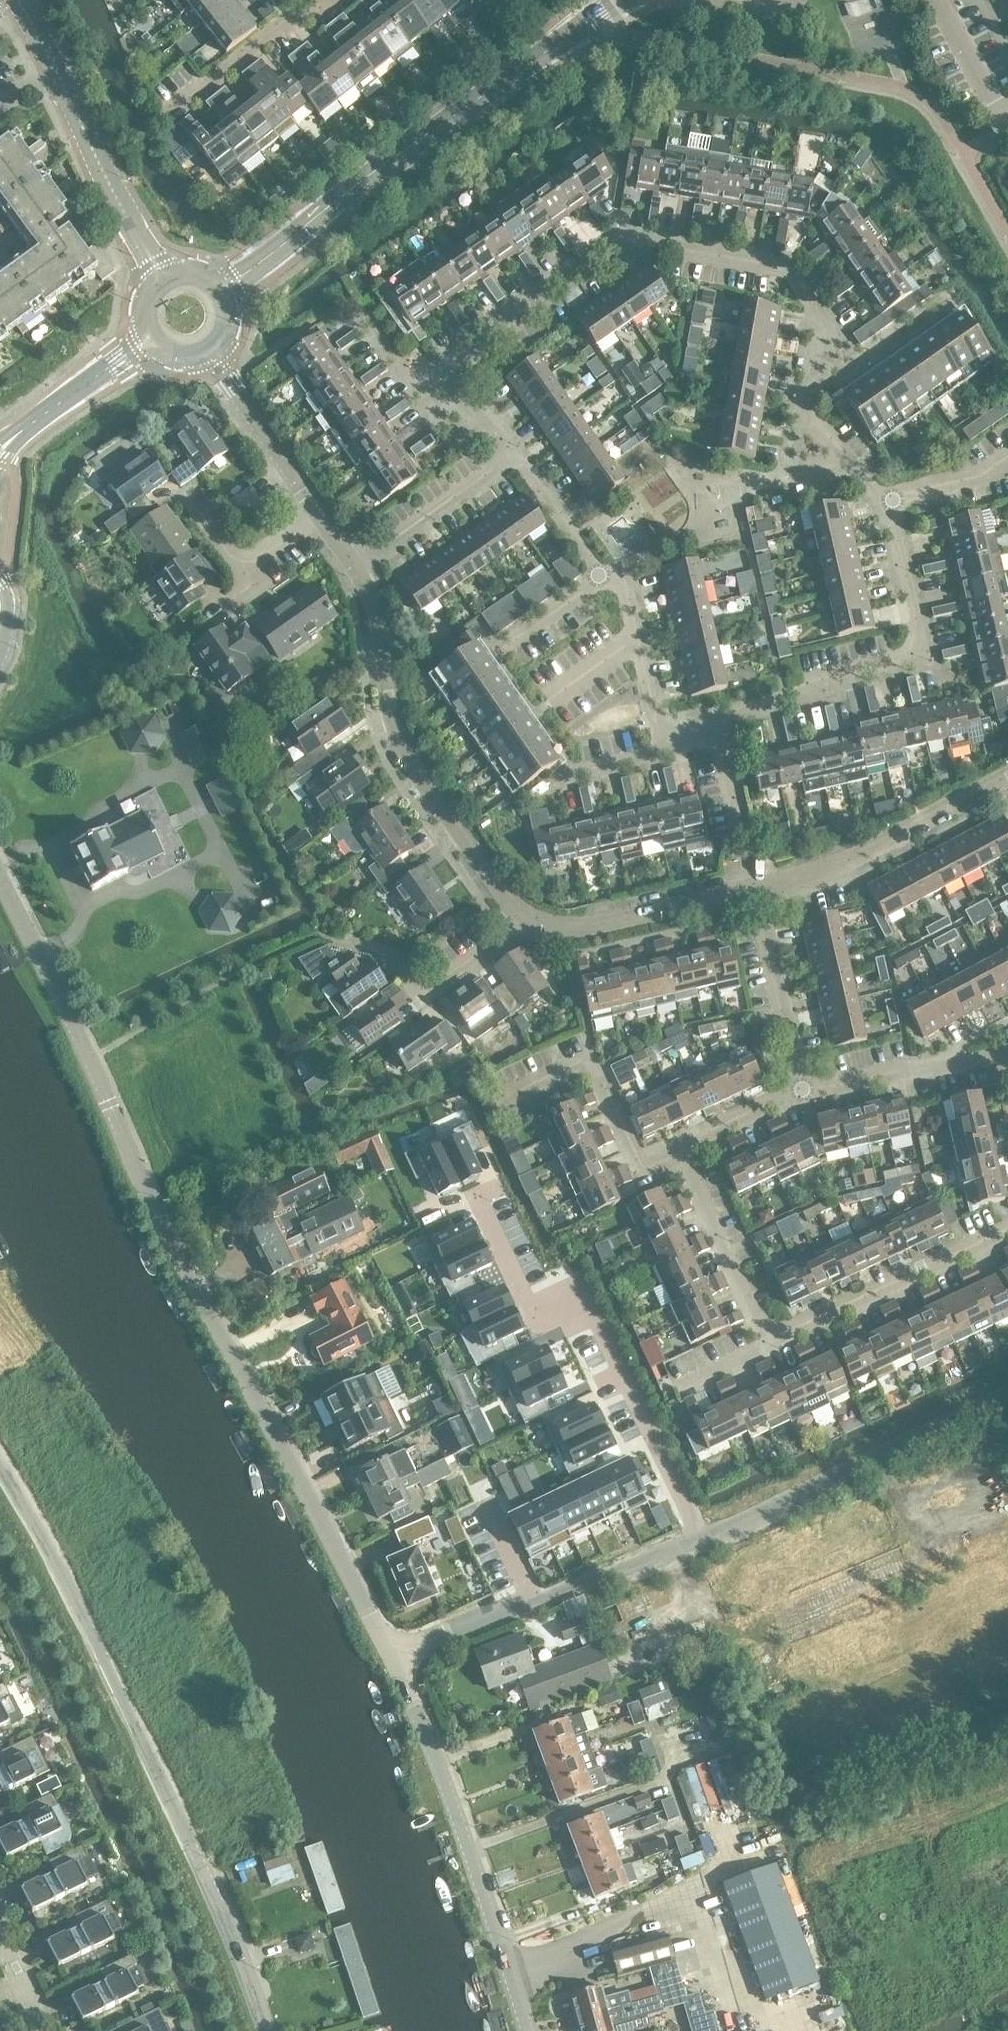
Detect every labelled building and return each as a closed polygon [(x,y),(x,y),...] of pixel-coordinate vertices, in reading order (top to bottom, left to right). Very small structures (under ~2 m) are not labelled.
[(190,8),(202,23),(231,0),(200,0),(190,8)] [(202,23),(214,38),(244,14),(232,0),(231,0),(202,23)] [(374,0),(362,0),(360,2),(378,25),(370,32),(392,59),(409,44),(374,0)] [(409,44),(427,30),(406,3),(398,10),(390,0),(374,0),(409,44)] [(406,3),(427,30),(445,16),(433,0),(410,0),(406,3)] [(461,0),(433,0),(445,16),(463,2),(461,0)] [(275,13),(268,4),(257,13),(264,21),(275,13)] [(244,14),(214,38),(226,54),(256,30),(244,14)] [(343,14),(333,22),(373,73),(392,59),(370,32),(362,38),(343,14)] [(334,61),(355,87),(360,93),(378,79),(373,73),(333,22),(323,30),(342,54),(334,61)] [(355,87),(334,61),(326,67),(307,44),(297,51),(337,102),(355,87)] [(306,82),(298,88),(320,116),(337,102),(297,51),(287,59),(306,82)] [(261,59),(251,67),(291,118),(309,104),(319,117),(320,116),(298,88),(288,76),(280,83),(261,59)] [(260,99),(251,105),(273,133),(291,118),(251,67),(241,75),(260,99)] [(273,133),(251,105),(243,112),(224,88),(215,96),(255,147),(273,133)] [(215,134),(242,167),(260,153),(255,147),(215,96),(205,104),(224,127),(215,134)] [(411,102),(403,109),(408,116),(417,109),(411,102)] [(223,182),(242,167),(215,134),(207,140),(189,116),(178,125),(223,182)] [(42,145),(40,142),(25,152),(13,135),(0,144),(0,176),(42,145)] [(567,169),(588,200),(607,187),(602,180),(613,173),(591,142),(579,150),(584,157),(567,169)] [(659,194),(665,158),(644,155),(645,147),(632,144),(626,181),(638,183),(637,190),(659,194)] [(42,145),(0,176),(0,200),(2,203),(42,174),(30,158),(44,148),(42,145)] [(341,146),(324,160),(332,170),(349,156),(341,146)] [(680,198),(689,150),(667,146),(665,158),(659,194),(680,198)] [(710,154),(689,150),(680,198),(702,202),(710,154)] [(731,157),(710,154),(702,202),(723,205),(729,169),(731,157)] [(840,159),(835,167),(843,172),(848,163),(840,159)] [(766,213),(772,177),(774,163),(753,160),(751,173),(744,209),(766,213)] [(588,200),(567,169),(549,182),(570,212),(588,200)] [(751,173),(729,169),(723,205),(744,209),(751,173)] [(54,191),(42,174),(2,203),(17,223),(71,183),(68,180),(54,191)] [(787,216),(793,180),(772,177),(766,213),(787,216)] [(815,184),(793,180),(787,216),(815,221),(831,197),(814,186),(815,184)] [(291,181),(285,185),(295,200),(301,195),(291,181)] [(570,212),(549,182),(532,194),(553,225),(570,212)] [(71,183),(17,223),(31,243),(35,240),(41,248),(68,228),(62,220),(70,215),(58,197),(73,186),(71,183)] [(277,194),(269,201),(275,209),(283,202),(277,194)] [(553,225),(532,194),(514,207),(535,237),(553,225)] [(847,207),(831,197),(815,221),(816,221),(832,244),(862,223),(849,205),(847,207)] [(650,211),(659,212),(661,200),(652,198),(650,211)] [(596,219),(603,214),(596,203),(589,208),(596,219)] [(693,218),(701,220),(704,207),(695,205),(693,218)] [(514,207),(496,219),(518,249),(535,237),(514,207)] [(657,225),(659,212),(650,211),(648,223),(657,225)] [(735,225),(744,227),(746,214),(737,213),(735,225)] [(610,224),(603,214),(596,219),(603,229),(610,224)] [(699,232),(701,220),(693,218),(690,231),(699,232)] [(869,218),(862,223),(832,244),(845,262),(875,241),(882,236),(869,218)] [(518,249),(496,219),(478,232),(500,262),(518,249)] [(0,222),(0,232),(2,234),(9,228),(3,220),(0,222)] [(778,233),(787,235),(789,222),(780,220),(778,233)] [(742,240),(744,227),(735,225),(733,238),(742,240)] [(41,248),(50,249),(85,252),(68,228),(41,248)] [(561,243),(568,238),(561,228),(553,233),(561,243)] [(478,232),(461,244),(482,274),(500,262),(478,232)] [(784,247),(787,235),(778,233),(776,246),(784,247)] [(575,249),(568,238),(561,243),(568,254),(575,249)] [(845,262),(857,280),(887,259),(875,241),(845,262)] [(465,287),(482,274),(461,244),(443,256),(465,287)] [(813,252),(819,259),(829,252),(824,245),(813,252)] [(94,246),(85,252),(50,249),(76,283),(93,271),(102,283),(114,274),(94,246)] [(50,249),(41,248),(28,257),(64,306),(67,304),(60,295),(76,283),(50,249)] [(0,255),(0,257),(4,263),(12,257),(7,250),(0,255)] [(525,268),(533,263),(525,252),(518,258),(525,268)] [(808,267),(819,259),(813,252),(803,259),(808,267)] [(870,298),(900,277),(907,272),(895,254),(887,259),(857,280),(870,298)] [(447,299),(465,287),(443,256),(425,269),(447,299)] [(9,272),(38,311),(54,299),(60,308),(64,306),(28,257),(9,272)] [(540,273),(533,263),(525,268),(533,278),(540,273)] [(645,264),(627,277),(648,307),(666,294),(645,264)] [(429,312),(447,299),(425,269),(408,281),(429,312)] [(25,334),(28,332),(22,323),(38,311),(9,272),(0,278),(0,300),(25,334)] [(907,272),(900,277),(870,298),(882,315),(909,297),(916,307),(932,296),(925,285),(919,289),(907,272)] [(490,293),(497,288),(490,277),(483,282),(490,293)] [(627,277),(609,289),(631,319),(648,307),(627,277)] [(838,287),(844,295),(854,288),(849,280),(838,287)] [(415,321),(429,312),(408,281),(380,301),(405,337),(412,332),(419,343),(427,338),(415,321)] [(833,302),(844,295),(838,287),(828,294),(833,302)] [(504,298),(497,288),(490,293),(497,303),(504,298)] [(592,302),(613,332),(631,319),(609,289),(592,302)] [(882,315),(853,336),(860,346),(916,307),(909,297),(882,315)] [(0,338),(15,327),(22,336),(25,334),(0,300),(0,338)] [(740,323),(776,330),(780,308),(744,301),(740,323)] [(454,318),(462,313),(455,302),(447,307),(454,318)] [(613,332),(592,302),(574,315),(595,345),(613,332)] [(693,315),(706,317),(708,309),(694,307),(693,315)] [(469,323),(462,313),(454,318),(462,328),(469,323)] [(705,326),(706,317),(693,315),(691,323),(705,326)] [(841,393),(831,400),(842,416),(852,409),(857,417),(870,436),(876,445),(891,435),(906,424),(921,414),(936,403),(951,393),(966,383),(981,372),(996,361),(990,352),(976,333),(964,315),(948,326),(933,336),(918,347),(903,357),(888,367),(873,378),(859,388),(845,398),(841,393)] [(736,345),(772,351),(776,330),(740,323),(736,345)] [(702,338),(704,330),(691,328),(689,336),(702,338)] [(346,336),(351,344),(361,337),(356,329),(346,336)] [(290,353),(303,372),(333,351),(320,332),(290,353)] [(341,352),(351,344),(346,336),(335,344),(341,352)] [(701,346),(702,338),(689,336),(688,344),(701,346)] [(769,372),(772,351),(736,345),(732,366),(769,372)] [(594,355),(589,347),(578,354),(584,362),(594,355)] [(687,348),(685,357),(699,360),(700,350),(687,348)] [(303,372),(315,389),(345,368),(333,351),(303,372)] [(505,377),(518,396),(548,374),(535,356),(505,377)] [(586,366),(591,373),(601,366),(596,359),(586,366)] [(634,362),(622,371),(634,389),(640,385),(647,380),(634,362)] [(370,372),(376,379),(386,372),(381,365),(370,372)] [(601,366),(591,373),(596,380),(606,373),(601,366)] [(648,366),(641,371),(642,371),(647,380),(654,375),(648,366)] [(765,393),(769,372),(732,366),(729,387),(765,393)] [(665,367),(658,372),(665,384),(673,378),(665,367)] [(345,368),(315,389),(305,396),(317,414),(319,412),(357,386),(345,368)] [(365,387),(376,379),(370,372),(360,379),(365,387)] [(561,392),(548,374),(518,396),(530,413),(561,392)] [(662,386),(654,375),(647,380),(655,391),(662,386)] [(608,377),(598,384),(603,391),(613,384),(608,377)] [(647,396),(655,391),(647,380),(640,385),(647,396)] [(319,412),(332,430),(370,403),(357,386),(319,412)] [(725,408),(761,414),(765,393),(729,387),(725,408)] [(561,392),(530,413),(543,431),(573,410),(561,392)] [(660,411),(667,406),(660,394),(652,400),(660,411)] [(962,431),(970,442),(1007,415),(1007,399),(962,431)] [(395,407),(401,415),(411,407),(406,400),(395,407)] [(653,416),(660,411),(652,400),(645,405),(653,416)] [(370,403),(332,430),(344,447),(382,421),(370,403)] [(390,422),(401,415),(395,407),(385,414),(390,422)] [(761,414),(725,408),(721,429),(757,435),(761,414)] [(573,410),(543,431),(555,449),(585,427),(573,410)] [(623,418),(628,426),(639,418),(634,411),(623,418)] [(171,472),(180,486),(204,469),(201,465),(224,449),(199,414),(173,432),(191,458),(171,472)] [(639,418),(628,426),(633,433),(644,425),(639,418)] [(382,421),(344,447),(356,465),(364,460),(394,439),(382,421)] [(598,445),(585,427),(555,449),(567,466),(598,445)] [(652,436),(646,428),(635,436),(640,443),(652,436)] [(754,457),(757,435),(721,429),(717,451),(754,457)] [(420,442),(425,450),(436,443),(431,435),(420,442)] [(406,456),(394,439),(364,460),(376,477),(406,456)] [(415,458),(425,450),(420,442),(410,450),(415,458)] [(610,463),(598,445),(567,466),(580,484),(610,463)] [(306,450),(301,455),(305,461),(310,456),(306,450)] [(127,507),(124,509),(132,520),(152,506),(145,496),(166,480),(146,451),(107,479),(127,507)] [(406,456),(376,477),(369,483),(381,501),(419,474),(406,456)] [(610,463),(580,484),(593,502),(623,481),(610,463)] [(319,466),(313,471),(318,478),(324,474),(319,466)] [(250,486),(224,504),(234,519),(260,500),(250,486)] [(523,493),(505,506),(526,536),(544,523),(523,493)] [(812,530),(848,521),(843,499),(807,508),(812,530)] [(487,518),(508,549),(526,536),(505,506),(487,518)] [(154,571),(186,549),(183,544),(188,541),(164,507),(135,527),(145,541),(141,543),(154,562),(150,565),(154,571)] [(760,507),(745,510),(748,523),(763,520),(760,507)] [(944,521),(943,517),(924,522),(927,531),(943,527),(947,542),(991,532),(986,511),(944,521)] [(491,561),(508,549),(487,518),(469,531),(491,561)] [(817,551),(853,542),(848,521),(812,530),(817,551)] [(473,573),(491,561),(469,531),(452,543),(473,573)] [(995,553),(991,532),(947,542),(952,563),(995,553)] [(753,545),(766,542),(764,533),(751,536),(753,545)] [(768,551),(766,542),(753,545),(755,554),(768,551)] [(853,542),(817,551),(822,572),(858,564),(853,542)] [(452,543),(434,556),(455,586),(473,573),(452,543)] [(189,554),(186,549),(154,571),(157,576),(151,580),(176,616),(201,598),(194,588),(213,576),(195,550),(189,554)] [(1000,575),(995,553),(952,563),(957,585),(1000,575)] [(551,564),(566,585),(580,575),(565,554),(551,564)] [(758,566),(771,563),(768,555),(756,557),(758,566)] [(455,586),(434,556),(416,568),(438,598),(455,586)] [(666,590),(701,582),(696,560),(661,568),(666,590)] [(934,565),(936,573),(949,570),(946,562),(934,565)] [(773,572),(771,563),(758,566),(760,575),(773,572)] [(827,593),(863,585),(858,564),(822,572),(827,593)] [(924,576),(936,573),(934,565),(922,567),(924,576)] [(438,598),(416,568),(398,581),(419,611),(438,598)] [(516,589),(530,610),(558,590),(544,569),(516,589)] [(750,569),(737,574),(743,589),(756,584),(750,569)] [(763,587),(775,584),(774,575),(761,579),(763,587)] [(1005,596),(1000,575),(957,585),(961,606),(998,597),(1005,596)] [(701,582),(666,590),(670,611),(706,603),(701,582)] [(777,593),(775,584),(763,587),(765,596),(777,593)] [(308,639),(305,635),(334,615),(313,585),(283,606),(282,604),(255,622),(281,658),(308,639)] [(863,585),(827,593),(832,614),(868,606),(863,585)] [(508,594),(480,614),(495,635),(523,615),(508,594)] [(768,608),(780,605),(778,597),(766,600),(768,608)] [(966,627),(1003,618),(998,597),(961,606),(966,627)] [(706,603),(670,611),(675,632),(711,624),(706,603)] [(944,606),(946,615),(959,612),(956,604),(944,606)] [(782,614),(780,605),(768,608),(770,617),(782,614)] [(873,628),(868,606),(832,614),(837,636),(873,628)] [(933,618),(946,615),(944,606),(931,609),(933,618)] [(772,629),(785,626),(783,617),(770,621),(772,629)] [(1007,640),(1003,618),(966,627),(971,648),(1007,640)] [(761,622),(754,624),(758,638),(765,636),(761,622)] [(711,624),(675,632),(680,653),(716,645),(711,624)] [(222,627),(196,646),(227,690),(270,659),(259,644),(258,645),(245,626),(228,637),(222,627)] [(787,635),(785,626),(772,629),(774,638),(787,635)] [(444,666),(429,675),(511,795),(545,771),(548,769),(552,774),(562,767),(478,647),(476,644),(477,643),(480,641),(473,630),(437,656),(444,666)] [(777,650),(790,647),(788,639),(775,642),(777,650)] [(1007,662),(1007,642),(1007,640),(971,648),(976,669),(1007,662)] [(716,645),(680,653),(685,674),(721,666),(716,645)] [(954,649),(956,658),(969,655),(966,646),(954,649)] [(792,656),(790,647),(777,650),(779,659),(792,656)] [(943,661),(956,658),(954,649),(941,652),(943,661)] [(976,669),(981,691),(989,689),(997,721),(1007,719),(1007,712),(1005,699),(1007,698),(1007,662),(976,669)] [(726,688),(721,666),(685,674),(690,696),(726,688)] [(909,692),(918,690),(915,677),(906,679),(909,692)] [(867,701),(876,699),(873,687),(864,689),(867,701)] [(921,702),(918,690),(909,692),(912,704),(921,702)] [(308,756),(293,766),(301,778),(331,757),(323,746),(350,727),(329,698),(288,727),(308,756)] [(937,703),(946,740),(948,751),(969,746),(968,740),(992,734),(989,719),(977,722),(974,706),(962,709),(960,698),(937,703)] [(879,712),(876,699),(867,701),(870,714),(879,712)] [(916,708),(925,745),(946,740),(937,703),(916,708)] [(827,721),(836,719),(833,706),(824,708),(827,721)] [(904,750),(925,745),(916,708),(895,713),(904,750)] [(895,713),(874,718),(883,754),(904,750),(895,713)] [(785,730),(794,728),(791,716),(782,718),(785,730)] [(152,752),(162,735),(153,717),(132,717),(122,733),(131,752),(152,752)] [(864,768),(865,768),(885,763),(883,754),(874,718),(853,723),(864,768)] [(839,731),(836,719),(827,721),(830,733),(839,731)] [(868,781),(865,768),(864,768),(853,723),(855,732),(835,737),(846,786),(868,781)] [(182,734),(194,764),(217,755),(205,725),(182,734)] [(797,741),(794,728),(785,730),(788,743),(797,741)] [(752,737),(743,740),(746,753),(755,750),(752,737)] [(825,791),(846,786),(835,737),(814,742),(824,788),(825,791)] [(801,783),(803,792),(824,788),(814,742),(793,747),(801,783)] [(349,746),(313,771),(298,782),(309,798),(311,797),(324,814),(337,805),(342,811),(362,797),(358,792),(369,784),(355,765),(360,761),(349,746)] [(780,787),(801,783),(793,747),(772,751),(780,787)] [(758,792),(780,787),(772,751),(750,756),(758,792)] [(666,782),(675,780),(672,768),(663,770),(666,782)] [(624,792),(632,790),(629,778),(621,779),(624,792)] [(226,779),(208,788),(223,817),(241,807),(226,779)] [(678,793),(675,780),(666,782),(669,795),(678,793)] [(582,802),(590,800),(587,787),(579,789),(582,802)] [(636,803),(632,790),(624,792),(627,805),(636,803)] [(681,834),(683,845),(705,840),(695,793),(673,798),(681,834)] [(660,839),(681,834),(673,798),(652,803),(660,839)] [(594,812),(590,800),(582,802),(585,815),(588,814),(594,812)] [(660,839),(652,803),(631,808),(639,844),(660,839)] [(369,848),(398,827),(383,806),(371,815),(365,807),(329,831),(338,843),(343,840),(353,854),(355,855),(356,855),(358,855),(360,854),(369,848)] [(642,855),(639,844),(631,808),(610,813),(618,849),(621,860),(642,855)] [(143,811),(142,812),(143,815),(108,833),(106,830),(70,848),(92,891),(128,873),(126,869),(162,851),(164,855),(165,854),(143,811)] [(597,854),(618,849),(610,813),(594,817),(594,812),(588,814),(597,854)] [(586,819),(568,823),(576,859),(597,854),(588,814),(585,815),(586,819)] [(982,826),(1000,859),(1007,855),(1007,826),(1002,816),(982,826)] [(865,818),(856,820),(859,832),(868,830),(865,818)] [(788,822),(773,826),(776,839),(791,836),(788,822)] [(568,823),(553,826),(530,832),(538,868),(576,859),(568,823)] [(981,869),(1000,859),(982,826),(963,836),(981,869)] [(413,848),(398,827),(369,848),(378,861),(369,868),(380,884),(407,866),(400,857),(413,848)] [(305,828),(284,845),(291,854),(313,837),(305,828)] [(963,836),(944,847),(962,880),(981,869),(963,836)] [(962,880),(944,847),(925,857),(942,890),(962,880)] [(925,857),(906,867),(923,900),(942,890),(925,857)] [(413,875),(407,866),(380,884),(387,894),(394,889),(422,929),(451,908),(437,888),(440,886),(425,866),(413,875)] [(923,900),(906,867),(887,877),(904,910),(923,900)] [(904,910),(887,877),(867,887),(875,902),(868,906),(886,940),(893,936),(885,920),(904,910)] [(230,931),(240,914),(232,897),(211,894),(201,913),(208,928),(230,931)] [(980,913),(991,907),(987,900),(976,906),(980,913)] [(980,913),(976,906),(965,911),(969,919),(980,913)] [(995,915),(991,907),(980,913),(984,920),(995,915)] [(980,913),(969,919),(973,926),(984,920),(980,913)] [(806,944),(843,936),(838,914),(801,922),(806,944)] [(936,923),(941,930),(952,925),(948,917),(936,923)] [(929,936),(941,930),(936,923),(925,929),(929,936)] [(714,930),(705,931),(717,986),(718,993),(741,988),(731,947),(718,950),(714,930)] [(943,936),(947,943),(958,937),(954,930),(943,936)] [(717,986),(705,931),(696,933),(701,954),(689,957),(697,990),(717,986)] [(811,965),(848,957),(843,936),(806,944),(811,965)] [(936,949),(947,943),(943,936),(932,941),(936,949)] [(671,939),(662,941),(667,962),(668,961),(675,995),(677,1003),(698,998),(697,990),(689,957),(676,959),(671,939)] [(654,1000),(675,995),(668,961),(667,962),(662,941),(653,943),(658,964),(646,966),(654,1000)] [(331,944),(301,958),(308,966),(315,977),(327,968),(336,980),(330,985),(337,994),(329,1000),(342,1020),(363,1005),(388,989),(367,959),(357,966),(349,954),(347,953),(341,958),(334,948),(331,944)] [(499,986),(493,991),(510,1016),(512,1014),(517,1011),(524,1006),(523,1004),(548,986),(521,949),(495,967),(506,982),(499,986)] [(620,951),(625,971),(635,1013),(656,1008),(654,1000),(646,966),(634,969),(629,949),(620,951)] [(916,950),(905,956),(909,964),(920,958),(916,950)] [(613,1018),(635,1013),(625,971),(620,951),(612,953),(617,973),(604,976),(613,1018)] [(1007,994),(1007,966),(1002,955),(983,965),(1000,998),(1007,994)] [(909,964),(905,956),(894,962),(898,969),(909,964)] [(816,987),(852,978),(848,957),(811,965),(816,987)] [(878,971),(886,969),(884,957),(875,959),(878,971)] [(613,1018),(604,976),(592,979),(587,958),(577,961),(591,1023),(613,1018)] [(1000,998),(983,965),(964,975),(981,1008),(1000,998)] [(889,982),(886,969),(878,971),(881,983),(889,982)] [(268,973),(258,978),(262,986),(272,981),(268,973)] [(981,1008),(964,975),(945,986),(962,1018),(981,1008)] [(467,987),(450,999),(467,1024),(471,1029),(492,1014),(499,1023),(505,1019),(510,1016),(493,991),(483,977),(473,985),(472,984),(467,987)] [(857,999),(852,978),(816,987),(821,1008),(857,999)] [(388,989),(363,1005),(368,1012),(352,1023),(368,1046),(403,1022),(390,1004),(401,996),(393,985),(388,989)] [(945,986),(926,996),(943,1029),(962,1018),(945,986)] [(924,1039),(943,1029),(926,996),(906,1006),(924,1039)] [(862,1020),(857,999),(821,1008),(826,1029),(862,1020)] [(887,1013),(896,1011),(893,999),(885,1001),(887,1013)] [(899,1024),(896,1011),(887,1013),(890,1026),(899,1024)] [(522,1014),(513,1020),(523,1033),(531,1028),(522,1014)] [(441,1048),(445,1054),(462,1042),(446,1020),(434,1028),(426,1017),(389,1043),(407,1068),(421,1059),(423,1061),(441,1048)] [(867,1042),(862,1020),(826,1029),(831,1050),(867,1042)] [(713,1025),(715,1033),(728,1030),(726,1021),(713,1025)] [(678,1025),(671,1028),(675,1036),(682,1032),(678,1025)] [(700,1036),(715,1033),(713,1025),(698,1028),(700,1036)] [(670,1040),(674,1048),(687,1042),(683,1034),(670,1040)] [(667,1052),(674,1048),(670,1040),(658,1046),(661,1054),(667,1052)] [(716,1041),(709,1044),(712,1050),(719,1047),(716,1041)] [(674,1048),(667,1052),(671,1061),(678,1057),(674,1048)] [(631,1058),(640,1078),(635,1066),(648,1060),(644,1052),(631,1058)] [(730,1065),(743,1093),(763,1084),(750,1056),(730,1065)] [(620,1087),(640,1078),(631,1058),(611,1068),(620,1087)] [(723,1103),(743,1093),(730,1065),(710,1074),(723,1103)] [(707,1068),(688,1077),(703,1112),(723,1103),(710,1074),(707,1068)] [(320,1073),(312,1079),(320,1090),(328,1084),(320,1073)] [(667,1086),(671,1093),(683,1121),(703,1112),(688,1077),(667,1086)] [(664,1130),(683,1121),(671,1093),(651,1102),(664,1130)] [(956,1122),(986,1115),(981,1093),(951,1100),(956,1122)] [(549,1139),(583,1123),(577,1111),(596,1103),(592,1094),(539,1119),(549,1139)] [(881,1104),(880,1097),(871,1099),(873,1106),(860,1109),(868,1145),(889,1140),(881,1104)] [(881,1104),(889,1140),(912,1135),(903,1099),(881,1104)] [(643,1139),(664,1130),(651,1102),(630,1111),(643,1139)] [(868,1145),(860,1109),(848,1112),(846,1105),(837,1107),(839,1113),(847,1150),(868,1145)] [(920,1106),(911,1108),(914,1123),(923,1122),(920,1106)] [(847,1150),(839,1113),(817,1118),(819,1128),(805,1131),(817,1157),(847,1150)] [(948,1124),(953,1145),(998,1134),(996,1126),(989,1127),(986,1115),(956,1122),(948,1124)] [(817,1157),(805,1131),(805,1129),(792,1135),(783,1117),(775,1120),(800,1173),(821,1164),(817,1157)] [(781,1183),(800,1173),(775,1120),(767,1124),(776,1143),(764,1148),(781,1183)] [(458,1128),(437,1139),(459,1185),(463,1183),(464,1186),(478,1180),(477,1177),(481,1175),(471,1154),(483,1149),(470,1123),(459,1129),(458,1128)] [(583,1123),(549,1139),(558,1159),(565,1156),(611,1134),(607,1126),(588,1135),(583,1123)] [(507,1129),(500,1132),(502,1137),(509,1134),(507,1129)] [(374,1131),(361,1137),(367,1150),(378,1175),(391,1170),(374,1131)] [(574,1176),(602,1163),(596,1150),(614,1142),(611,1134),(565,1156),(574,1175),(574,1176)] [(957,1166),(996,1157),(993,1145),(1000,1143),(998,1134),(953,1145),(957,1166)] [(737,1138),(742,1150),(750,1147),(744,1135),(737,1138)] [(921,1152),(930,1150),(926,1136),(918,1138),(921,1152)] [(361,1137),(332,1150),(338,1163),(367,1150),(361,1137)] [(518,1138),(503,1145),(509,1156),(523,1149),(518,1138)] [(758,1185),(745,1158),(742,1150),(737,1138),(728,1142),(734,1154),(737,1161),(725,1167),(737,1195),(758,1185)] [(416,1149),(404,1155),(416,1181),(428,1175),(438,1196),(442,1194),(443,1196),(457,1190),(455,1187),(459,1185),(437,1139),(415,1149),(416,1149)] [(777,1176),(781,1183),(764,1148),(745,1158),(758,1185),(777,1176)] [(933,1163),(930,1150),(921,1152),(924,1165),(933,1163)] [(523,1151),(510,1157),(518,1175),(531,1169),(523,1151)] [(1001,1179),(1007,1177),(1007,1176),(1006,1167),(999,1169),(996,1157),(957,1166),(962,1187),(1001,1178),(1001,1179)] [(574,1176),(574,1175),(567,1179),(577,1199),(583,1196),(583,1195),(629,1173),(625,1165),(607,1174),(602,1163),(574,1176)] [(278,1220),(248,1234),(258,1255),(351,1209),(345,1198),(300,1221),(299,1221),(294,1210),(330,1193),(317,1166),(262,1192),(274,1217),(277,1215),(279,1219),(278,1220)] [(898,1178),(912,1175),(910,1166),(896,1169),(898,1178)] [(873,1169),(853,1174),(856,1187),(876,1182),(873,1169)] [(898,1178),(896,1169),(883,1172),(885,1181),(898,1178)] [(633,1181),(629,1173),(583,1195),(583,1196),(577,1199),(587,1219),(593,1216),(621,1203),(614,1190),(633,1181)] [(914,1183),(912,1175),(898,1178),(900,1186),(914,1183)] [(887,1189),(900,1186),(898,1178),(885,1181),(887,1189)] [(931,1178),(923,1181),(929,1195),(937,1191),(931,1178)] [(1001,1178),(962,1187),(967,1209),(1006,1201),(1001,1179),(1001,1178)] [(850,1179),(838,1182),(840,1191),(852,1189),(850,1179)] [(538,1185),(525,1191),(527,1196),(540,1190),(538,1185)] [(541,1190),(528,1196),(530,1201),(543,1195),(541,1190)] [(626,1206),(635,1225),(688,1202),(685,1194),(672,1200),(671,1199),(666,1201),(661,1190),(626,1206)] [(870,1190),(857,1193),(858,1202),(861,1201),(872,1199),(870,1190)] [(806,1191),(795,1196),(799,1206),(811,1201),(806,1191)] [(845,1205),(861,1201),(858,1202),(857,1193),(843,1197),(845,1205)] [(932,1198),(911,1208),(927,1242),(948,1232),(943,1222),(932,1198)] [(816,1207),(820,1215),(832,1209),(828,1201),(816,1207)] [(692,1210),(688,1202),(635,1225),(645,1246),(679,1230),(674,1218),(692,1210)] [(806,1221),(820,1215),(816,1207),(803,1213),(806,1221)] [(892,1216),(896,1223),(908,1250),(918,1246),(922,1253),(931,1249),(927,1242),(911,1208),(892,1216)] [(952,1208),(939,1214),(943,1222),(956,1216),(952,1208)] [(351,1209),(258,1255),(269,1276),(361,1230),(351,1209)] [(768,1210),(759,1214),(764,1224),(773,1219),(768,1210)] [(871,1222),(872,1226),(875,1233),(888,1260),(891,1266),(900,1262),(897,1256),(908,1250),(896,1223),(892,1216),(891,1213),(871,1222)] [(777,1225),(780,1233),(783,1240),(803,1231),(795,1215),(789,1217),(790,1219),(777,1225)] [(423,1232),(419,1234),(424,1244),(434,1266),(480,1243),(470,1222),(449,1232),(444,1220),(422,1231),(423,1232)] [(836,1239),(852,1231),(848,1223),(832,1231),(836,1239)] [(777,1225),(766,1230),(769,1238),(780,1233),(777,1225)] [(872,1226),(853,1235),(869,1269),(888,1260),(875,1233),(872,1226)] [(652,1244),(660,1262),(660,1263),(688,1250),(679,1230),(645,1246),(645,1247),(652,1244)] [(694,1247),(707,1241),(703,1233),(690,1239),(694,1247)] [(858,1274),(869,1269),(853,1235),(833,1244),(852,1285),(861,1281),(858,1274)] [(660,1263),(660,1262),(654,1265),(663,1285),(697,1269),(692,1257),(710,1249),(707,1241),(694,1247),(688,1250),(660,1263)] [(379,1253),(391,1280),(416,1268),(403,1242),(379,1253)] [(480,1243),(434,1266),(444,1287),(445,1287),(451,1299),(454,1297),(454,1296),(476,1286),(470,1275),(491,1265),(489,1261),(492,1260),(485,1246),(482,1247),(480,1243)] [(817,1260),(830,1288),(841,1282),(844,1289),(852,1285),(833,1244),(814,1253),(817,1260)] [(818,1293),(830,1288),(817,1260),(814,1253),(794,1262),(813,1303),(821,1299),(818,1293)] [(805,1307),(813,1303),(794,1262),(774,1272),(789,1306),(802,1300),(805,1307)] [(994,1326),(976,1288),(972,1280),(980,1277),(975,1265),(959,1272),(967,1292),(956,1297),(974,1335),(994,1326)] [(703,1281),(697,1269),(663,1285),(672,1305),(679,1302),(678,1301),(725,1280),(721,1272),(703,1281)] [(994,1326),(1007,1319),(1007,1303),(996,1278),(976,1288),(994,1326)] [(728,1288),(725,1280),(678,1301),(679,1302),(672,1305),(681,1325),(716,1308),(710,1297),(728,1288)] [(343,1283),(309,1300),(316,1314),(324,1310),(332,1327),(310,1338),(313,1344),(311,1348),(310,1352),(312,1356),(316,1358),(320,1358),(323,1364),(372,1340),(343,1283)] [(974,1335),(956,1297),(944,1302),(935,1283),(928,1287),(955,1344),(974,1335)] [(476,1286),(454,1296),(454,1297),(456,1301),(460,1309),(464,1307),(474,1326),(474,1328),(512,1309),(502,1288),(481,1298),(476,1286)] [(935,1354),(955,1344),(928,1287),(920,1290),(928,1310),(917,1315),(932,1347),(935,1354)] [(896,1301),(888,1305),(912,1356),(932,1347),(917,1315),(905,1321),(896,1301)] [(411,1303),(400,1309),(405,1319),(416,1314),(411,1303)] [(912,1356),(888,1305),(881,1308),(889,1328),(878,1334),(893,1365),(912,1356)] [(721,1320),(716,1308),(681,1325),(690,1345),(697,1341),(698,1342),(726,1329),(725,1328),(743,1321),(739,1311),(721,1320)] [(474,1326),(465,1331),(482,1365),(493,1360),(507,1353),(506,1351),(501,1340),(522,1331),(520,1327),(523,1325),(517,1312),(514,1313),(512,1309),(474,1328),(474,1326)] [(849,1323),(858,1343),(855,1335),(863,1332),(857,1320),(849,1323)] [(873,1374),(858,1343),(849,1323),(841,1327),(850,1346),(838,1352),(856,1390),(876,1381),(873,1374)] [(873,1374),(893,1365),(878,1334),(858,1343),(873,1374)] [(653,1337),(638,1344),(648,1365),(663,1357),(653,1337)] [(811,1341),(803,1345),(826,1396),(829,1402),(850,1392),(832,1355),(819,1361),(811,1341)] [(424,1342),(409,1348),(417,1364),(431,1357),(424,1342)] [(507,1353),(493,1360),(509,1391),(555,1369),(553,1365),(556,1364),(549,1350),(547,1351),(545,1348),(524,1358),(518,1345),(506,1351),(507,1353)] [(807,1405),(826,1396),(803,1345),(795,1348),(803,1368),(792,1373),(807,1405)] [(787,1414),(807,1405),(792,1373),(780,1379),(772,1359),(764,1363),(790,1421),(791,1421),(787,1414)] [(764,1386),(753,1391),(771,1430),(790,1421),(764,1363),(756,1367),(764,1386)] [(444,1371),(442,1373),(446,1381),(457,1376),(453,1368),(444,1371)] [(555,1369),(509,1391),(519,1413),(525,1425),(541,1417),(550,1413),(550,1411),(545,1400),(565,1391),(563,1387),(566,1386),(560,1372),(557,1373),(555,1369)] [(333,1425),(387,1399),(374,1373),(320,1399),(333,1425)] [(462,1375),(448,1381),(454,1392),(467,1386),(462,1375)] [(752,1439),(771,1430),(753,1391),(741,1397),(732,1378),(725,1381),(748,1433),(752,1439)] [(748,1433),(725,1381),(717,1385),(725,1404),(713,1410),(728,1442),(748,1433)] [(728,1442),(713,1410),(702,1415),(693,1396),(684,1400),(698,1430),(685,1435),(695,1457),(728,1442)] [(447,1397),(433,1403),(440,1419),(454,1412),(447,1397)] [(403,1432),(387,1399),(333,1425),(346,1451),(384,1433),(388,1440),(403,1432)] [(550,1413),(541,1417),(546,1428),(556,1449),(603,1427),(601,1423),(603,1422),(597,1408),(594,1409),(592,1406),(572,1416),(566,1403),(550,1411),(550,1413)] [(458,1453),(472,1446),(459,1417),(437,1428),(444,1442),(451,1438),(458,1453)] [(603,1427),(556,1449),(570,1478),(596,1466),(592,1458),(613,1449),(611,1445),(614,1443),(607,1430),(605,1431),(603,1427)] [(488,1428),(474,1435),(480,1446),(493,1440),(488,1428)] [(415,1473),(404,1450),(356,1472),(367,1496),(415,1473)] [(415,1473),(367,1496),(378,1519),(390,1514),(393,1520),(411,1512),(401,1491),(418,1483),(421,1489),(450,1475),(442,1460),(415,1473)] [(627,1460),(607,1470),(627,1513),(648,1503),(641,1488),(651,1482),(648,1475),(637,1480),(627,1460)] [(502,1462),(492,1467),(497,1477),(507,1473),(502,1462)] [(522,1466),(512,1471),(515,1478),(526,1473),(522,1466)] [(607,1470),(588,1478),(608,1519),(624,1511),(625,1514),(627,1513),(607,1470)] [(508,1473),(497,1478),(500,1485),(511,1480),(508,1473)] [(526,1473),(515,1478),(519,1485),(529,1480),(526,1473)] [(588,1478),(570,1487),(590,1528),(608,1519),(588,1478)] [(511,1480),(500,1485),(504,1492),(514,1487),(511,1480)] [(529,1480),(519,1485),(522,1492),(533,1487),(529,1480)] [(514,1487),(504,1492),(507,1499),(518,1494),(514,1487)] [(533,1487),(522,1492),(526,1499),(536,1494),(533,1487)] [(570,1487),(552,1496),(572,1536),(590,1528),(570,1487)] [(660,1487),(651,1491),(655,1500),(664,1496),(660,1487)] [(518,1494),(507,1499),(511,1507),(521,1502),(518,1494)] [(552,1496),(531,1506),(552,1549),(573,1539),(572,1536),(552,1496)] [(531,1506),(510,1516),(530,1560),(552,1549),(531,1506)] [(446,1531),(451,1544),(467,1538),(458,1514),(436,1523),(441,1534),(446,1531)] [(406,1554),(389,1561),(388,1562),(408,1608),(436,1595),(416,1549),(415,1549),(412,1543),(433,1533),(427,1519),(395,1533),(402,1547),(403,1547),(406,1554)] [(564,1600),(570,1620),(592,1613),(585,1593),(564,1600)] [(561,1627),(566,1641),(593,1631),(588,1617),(561,1627)] [(534,1672),(519,1677),(530,1710),(610,1681),(611,1683),(713,1645),(704,1619),(603,1656),(598,1645),(533,1669),(534,1672)] [(534,1672),(533,1669),(521,1635),(475,1651),(488,1688),(519,1677),(534,1672)] [(665,1680),(638,1690),(645,1709),(671,1699),(665,1680)] [(11,1724),(7,1717),(18,1711),(5,1684),(0,1686),(0,1729),(11,1724)] [(614,1684),(594,1692),(601,1708),(620,1700),(614,1684)] [(642,1712),(638,1702),(626,1706),(630,1716),(642,1712)] [(539,1749),(583,1733),(596,1728),(590,1710),(533,1731),(539,1749)] [(724,1713),(706,1719),(712,1735),(730,1729),(724,1713)] [(583,1733),(539,1749),(546,1767),(590,1751),(583,1733)] [(36,1778),(33,1771),(44,1766),(31,1738),(0,1753),(0,1762),(2,1765),(0,1766),(0,1795),(36,1778)] [(640,1742),(647,1763),(658,1758),(651,1738),(640,1742)] [(546,1767),(552,1785),(596,1769),(590,1751),(546,1767)] [(603,1787),(596,1769),(552,1785),(559,1803),(603,1787)] [(6,1858),(62,1831),(51,1809),(59,1806),(53,1793),(22,1808),(28,1819),(0,1833),(0,1845),(6,1858)] [(648,1793),(633,1799),(637,1809),(652,1804),(648,1793)] [(676,1807),(672,1797),(660,1802),(664,1812),(676,1807)] [(680,1817),(676,1807),(664,1812),(668,1821),(680,1817)] [(567,1825),(574,1843),(606,1831),(600,1813),(567,1825)] [(655,1816),(640,1822),(644,1830),(659,1824),(655,1816)] [(606,1831),(574,1843),(580,1861),(613,1850),(624,1845),(618,1827),(606,1831)] [(689,1844),(686,1834),(675,1838),(678,1848),(689,1844)] [(663,1838),(641,1845),(645,1858),(667,1851),(663,1838)] [(321,1844),(305,1850),(328,1914),(344,1910),(321,1844)] [(693,1853),(689,1844),(678,1848),(682,1857),(693,1853)] [(96,1873),(83,1846),(48,1862),(54,1873),(21,1889),(32,1913),(88,1886),(85,1879),(96,1873)] [(285,1848),(261,1856),(267,1872),(290,1864),(285,1848)] [(587,1880),(620,1868),(613,1850),(580,1861),(587,1880)] [(703,1851),(680,1859),(684,1871),(707,1862),(703,1851)] [(631,1863),(620,1868),(587,1880),(594,1898),(638,1881),(631,1863)] [(818,1982),(775,1865),(722,1885),(766,2001),(818,1982)] [(80,1928),(47,1943),(58,1967),(114,1940),(111,1933),(122,1928),(109,1900),(74,1917),(80,1928)] [(353,1924),(335,1930),(366,2019),(383,2013),(353,1924)] [(311,1935),(297,1938),(301,1952),(308,1950),(313,1942),(311,1935)] [(652,1940),(612,1951),(619,1976),(650,1968),(655,1987),(658,1997),(661,2009),(684,2002),(689,2001),(688,1997),(685,1987),(682,1988),(667,1936),(652,1940)] [(104,1982),(71,1998),(83,2022),(138,1994),(135,1987),(146,1982),(132,1955),(98,1971),(104,1982)] [(571,1999),(570,2002),(571,2007),(573,2009),(576,2019),(658,1997),(655,1987),(627,1994),(627,1992),(604,1999),(600,1987),(570,1995),(571,1999)] [(689,2001),(684,2002),(689,2020),(706,2015),(706,2014),(704,2015),(698,1995),(688,1997),(689,2001)] [(576,2019),(579,2030),(629,2030),(632,2030),(629,2020),(662,2011),(661,2009),(658,1997),(576,2019)] [(160,2026),(166,2023),(159,2009),(119,2028),(120,2030),(162,2030),(160,2026)] [(690,2025),(692,2030),(717,2030),(714,2018),(690,2025)]
